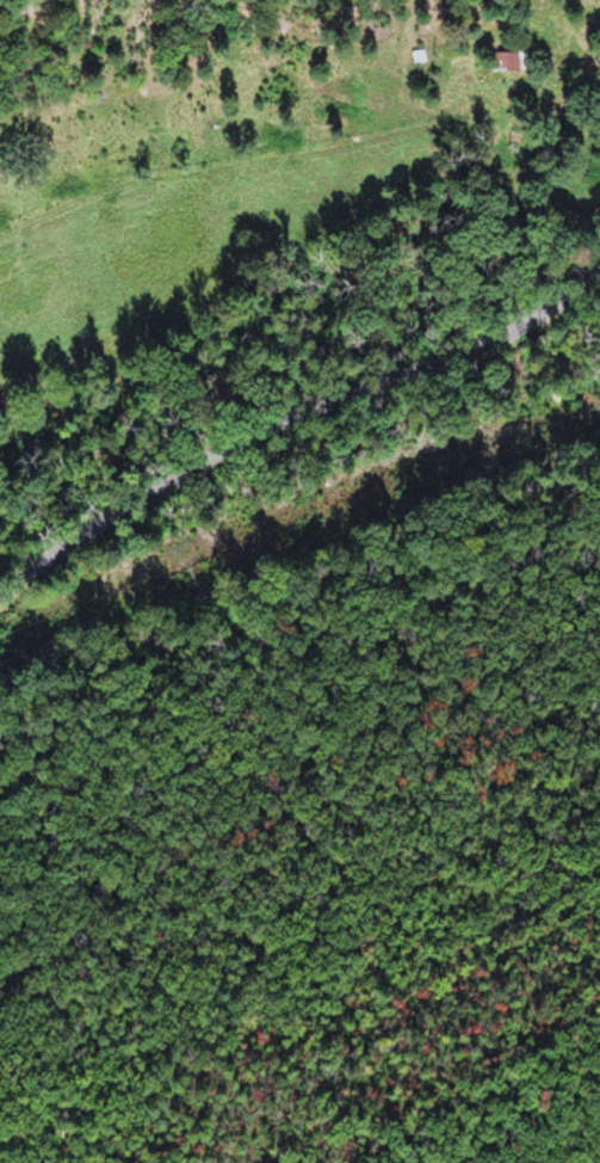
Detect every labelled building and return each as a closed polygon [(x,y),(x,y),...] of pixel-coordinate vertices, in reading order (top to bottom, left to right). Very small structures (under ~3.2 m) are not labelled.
[(491,53),(491,72),(525,72),(525,53),(491,53)]
